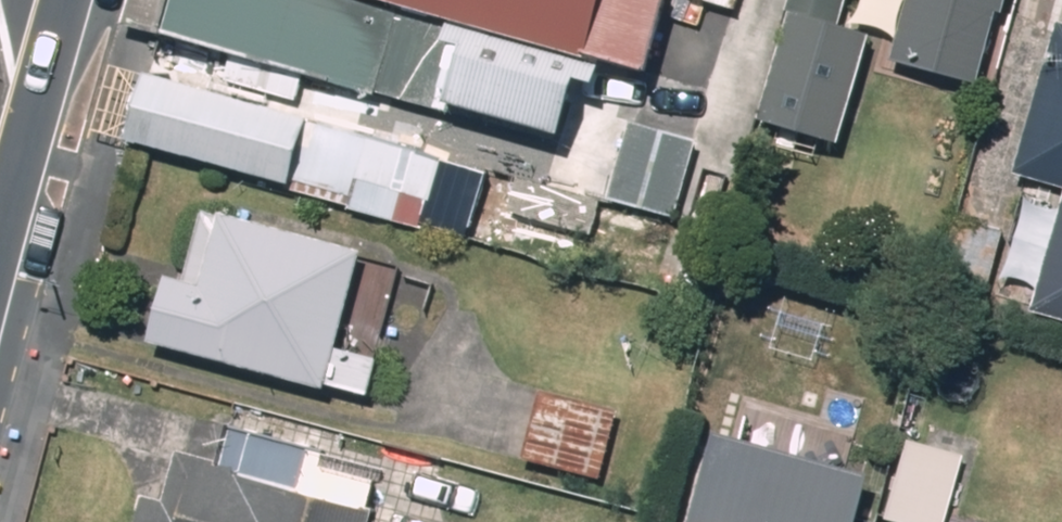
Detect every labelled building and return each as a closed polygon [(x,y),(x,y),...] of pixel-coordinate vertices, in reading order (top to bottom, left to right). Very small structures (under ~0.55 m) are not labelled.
[(170,35),(563,142),(584,54),(394,0),(179,0),(170,35)] [(584,54),(650,72),(668,0),(394,0),(584,54)] [(761,123),(842,144),(872,29),(841,21),(846,0),(793,0),(761,123)] [(893,62),(984,87),(1007,0),(910,0),(893,62)] [(1019,174),(1039,180),(1031,207),(1061,216),(1061,26),(1019,174)] [(515,177),(159,77),(140,144),(404,219),(409,200),(501,226),(515,177)] [(702,139),(634,119),(611,198),(679,218),(702,139)] [(608,200),(521,177),(512,212),(598,236),(608,200)] [(208,211),(189,279),(167,274),(149,343),(321,388),(358,250),(208,211)] [(1005,229),(962,217),(941,295),(985,307),(1005,229)] [(620,414),(545,391),(527,453),(601,476),(620,414)] [(183,451),(171,499),(148,493),(140,521),(369,521),(384,467),(233,428),(224,461),(183,451)] [(713,435),(689,521),(860,521),(872,477),(713,435)] [(912,438),(889,521),(951,521),(969,454),(912,438)]
